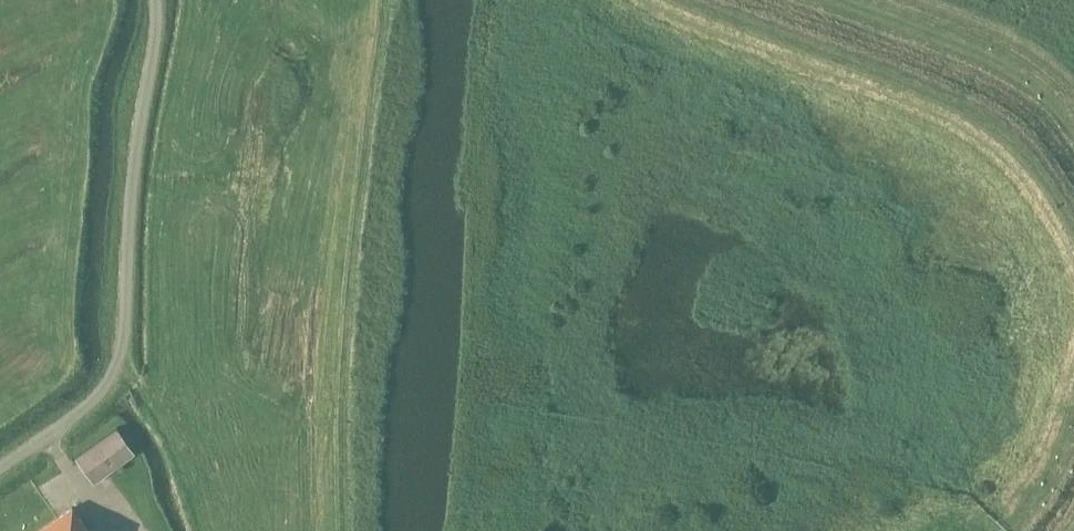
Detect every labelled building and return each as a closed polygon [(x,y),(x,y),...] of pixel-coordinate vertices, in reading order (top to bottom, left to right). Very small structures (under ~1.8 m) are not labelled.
[(116,427),(74,457),(93,484),(134,454),(116,427)] [(71,505),(35,530),(89,530),(71,505)]
